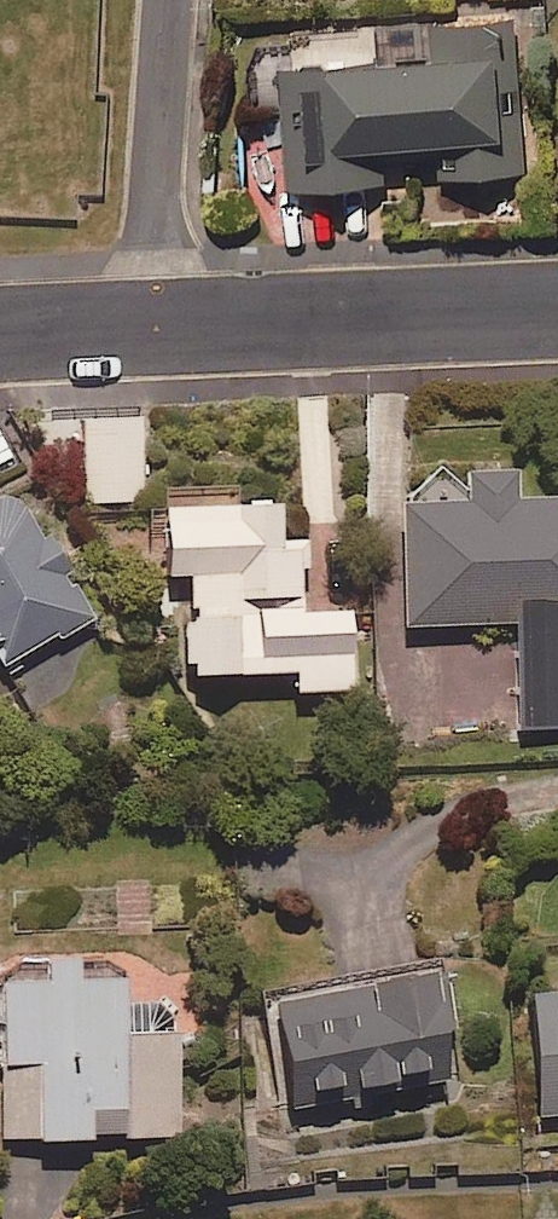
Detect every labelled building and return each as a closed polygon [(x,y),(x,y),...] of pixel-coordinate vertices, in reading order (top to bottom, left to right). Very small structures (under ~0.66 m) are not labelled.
[(521,18),(374,24),(376,57),(278,61),(284,180),(527,169),(521,18)] [(144,410),(79,412),(81,504),(147,502),(144,410)] [(511,468),(466,470),(467,500),(401,502),(406,624),(515,620),(519,728),(557,727),(557,493),(512,495),(511,468)] [(1,663),(91,616),(46,530),(35,536),(8,485),(0,489),(0,661),(1,663)] [(280,542),(277,499),(159,506),(162,572),(186,570),(189,618),(179,618),(183,674),(291,668),(292,690),(349,687),(344,606),(301,609),(297,541),(280,542)] [(176,1005),(123,1005),(123,977),(73,977),(73,957),(41,956),(41,979),(0,979),(0,1137),(175,1138),(176,1005)] [(432,968),(262,997),(280,1103),(450,1074),(432,968)] [(526,987),(536,1118),(557,1116),(557,985),(526,987)]
